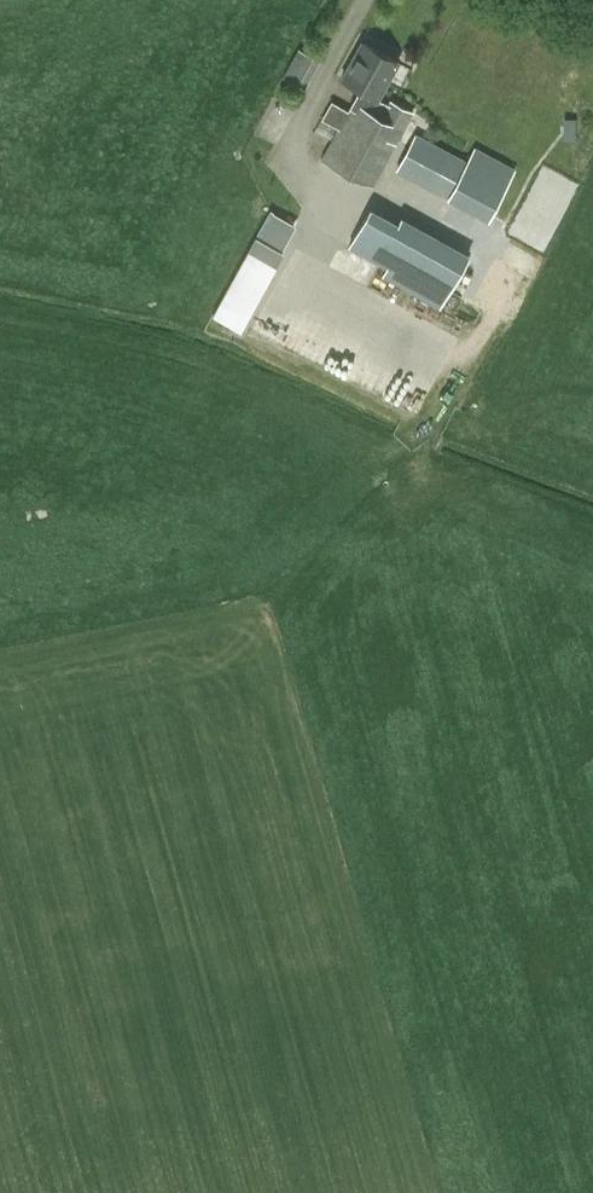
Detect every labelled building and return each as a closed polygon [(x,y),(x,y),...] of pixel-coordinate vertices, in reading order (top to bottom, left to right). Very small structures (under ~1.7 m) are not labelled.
[(387,103),(378,99),(397,62),(362,43),(342,79),(359,88),(348,109),(331,100),(322,117),(339,126),(328,146),(321,158),(373,185),(413,112),(389,98),(387,103)] [(415,133),(396,170),(448,198),(468,162),(415,133)] [(244,329),(297,220),(268,206),(215,315),(244,329)] [(378,260),(398,223),(370,208),(352,241),(350,245),(378,260)]
